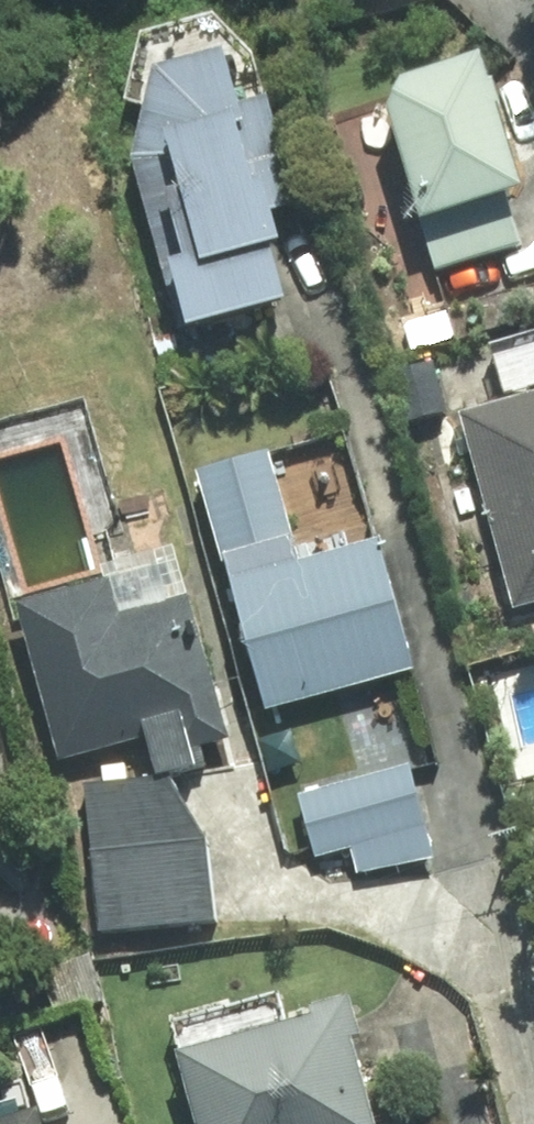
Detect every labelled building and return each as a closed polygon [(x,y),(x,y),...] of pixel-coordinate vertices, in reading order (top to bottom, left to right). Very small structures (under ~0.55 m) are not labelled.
[(246,30),(181,54),(144,161),(204,326),(307,289),(308,130),(292,84),(269,93),(246,30)] [(449,268),(533,248),(533,231),(528,205),(533,204),(533,135),(517,60),(407,84),(449,268)] [(473,413),(524,607),(533,605),(533,396),(473,413)] [(310,548),(287,460),(214,479),(237,567),(310,548)] [(442,677),(399,535),(234,585),(277,727),(442,677)] [(41,585),(76,760),(163,743),(169,773),(232,760),(192,555),(41,585)] [(302,790),(318,865),(361,856),(364,872),(437,855),(417,764),(302,790)] [(236,924),(213,792),(94,813),(118,945),(236,924)] [(188,1039),(204,1123),(398,1123),(375,1004),(188,1039)] [(58,1108),(6,1123),(63,1123),(58,1108)]
